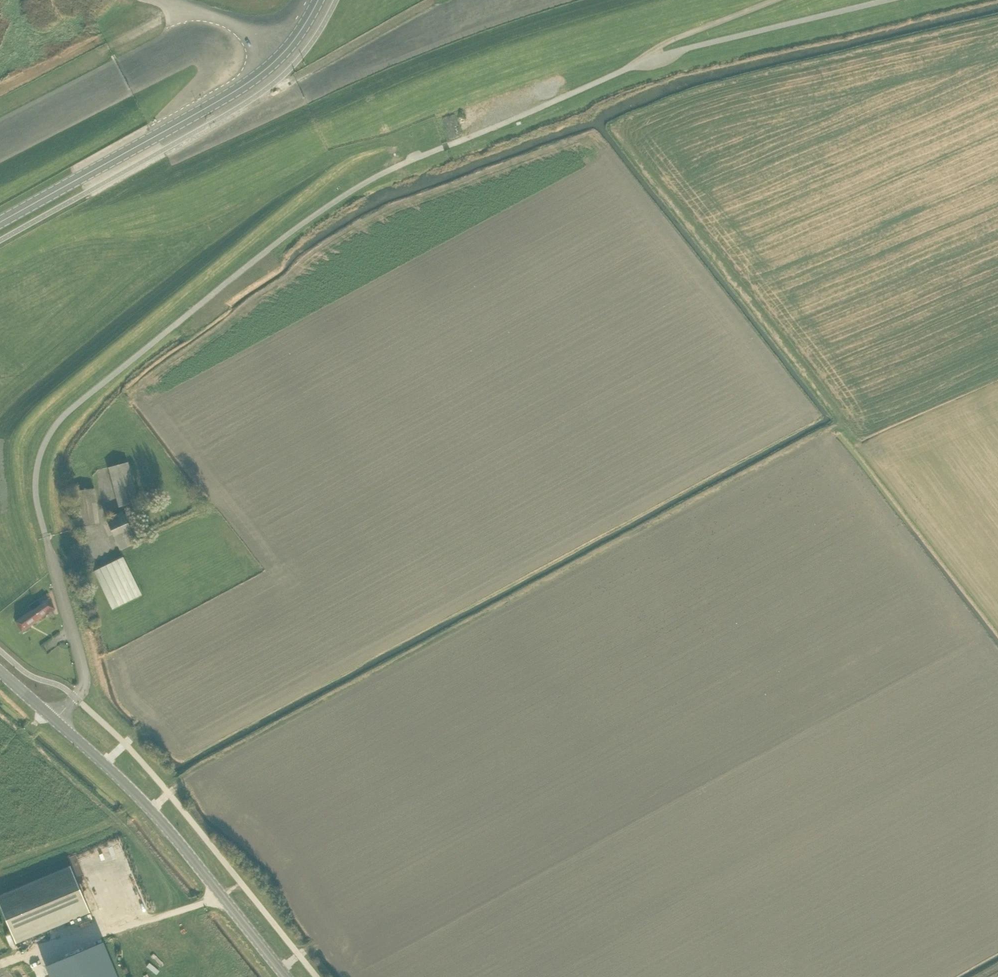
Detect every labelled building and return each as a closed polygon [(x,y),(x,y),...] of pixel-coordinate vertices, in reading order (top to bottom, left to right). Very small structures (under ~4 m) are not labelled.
[(188,334),(203,324),(197,316),(182,326),(188,334)] [(107,468),(118,508),(138,503),(127,463),(107,468)] [(136,543),(135,540),(143,536),(132,511),(124,515),(122,512),(105,520),(120,551),(136,543)] [(92,571),(111,609),(140,594),(121,556),(92,571)] [(54,609),(44,595),(28,607),(30,611),(14,623),(21,633),(54,609)] [(15,944),(88,912),(69,866),(0,896),(0,910),(15,944)] [(103,943),(93,947),(93,948),(84,951),(64,959),(65,960),(55,964),(55,963),(52,964),(52,965),(47,967),(47,966),(46,967),(50,976),(117,976),(103,943)]
